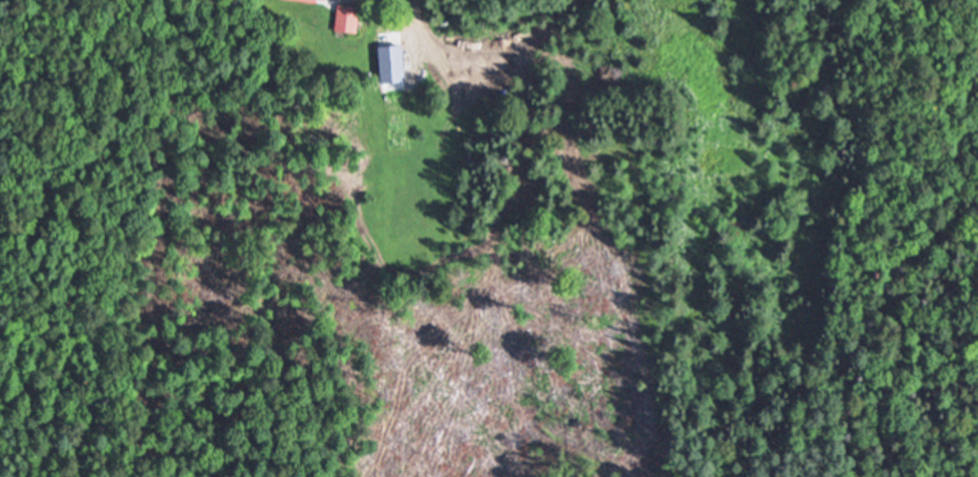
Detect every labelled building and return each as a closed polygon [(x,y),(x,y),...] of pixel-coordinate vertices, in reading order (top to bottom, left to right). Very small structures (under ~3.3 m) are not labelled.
[(359,33),(362,6),(340,3),(337,30),(359,33)]
